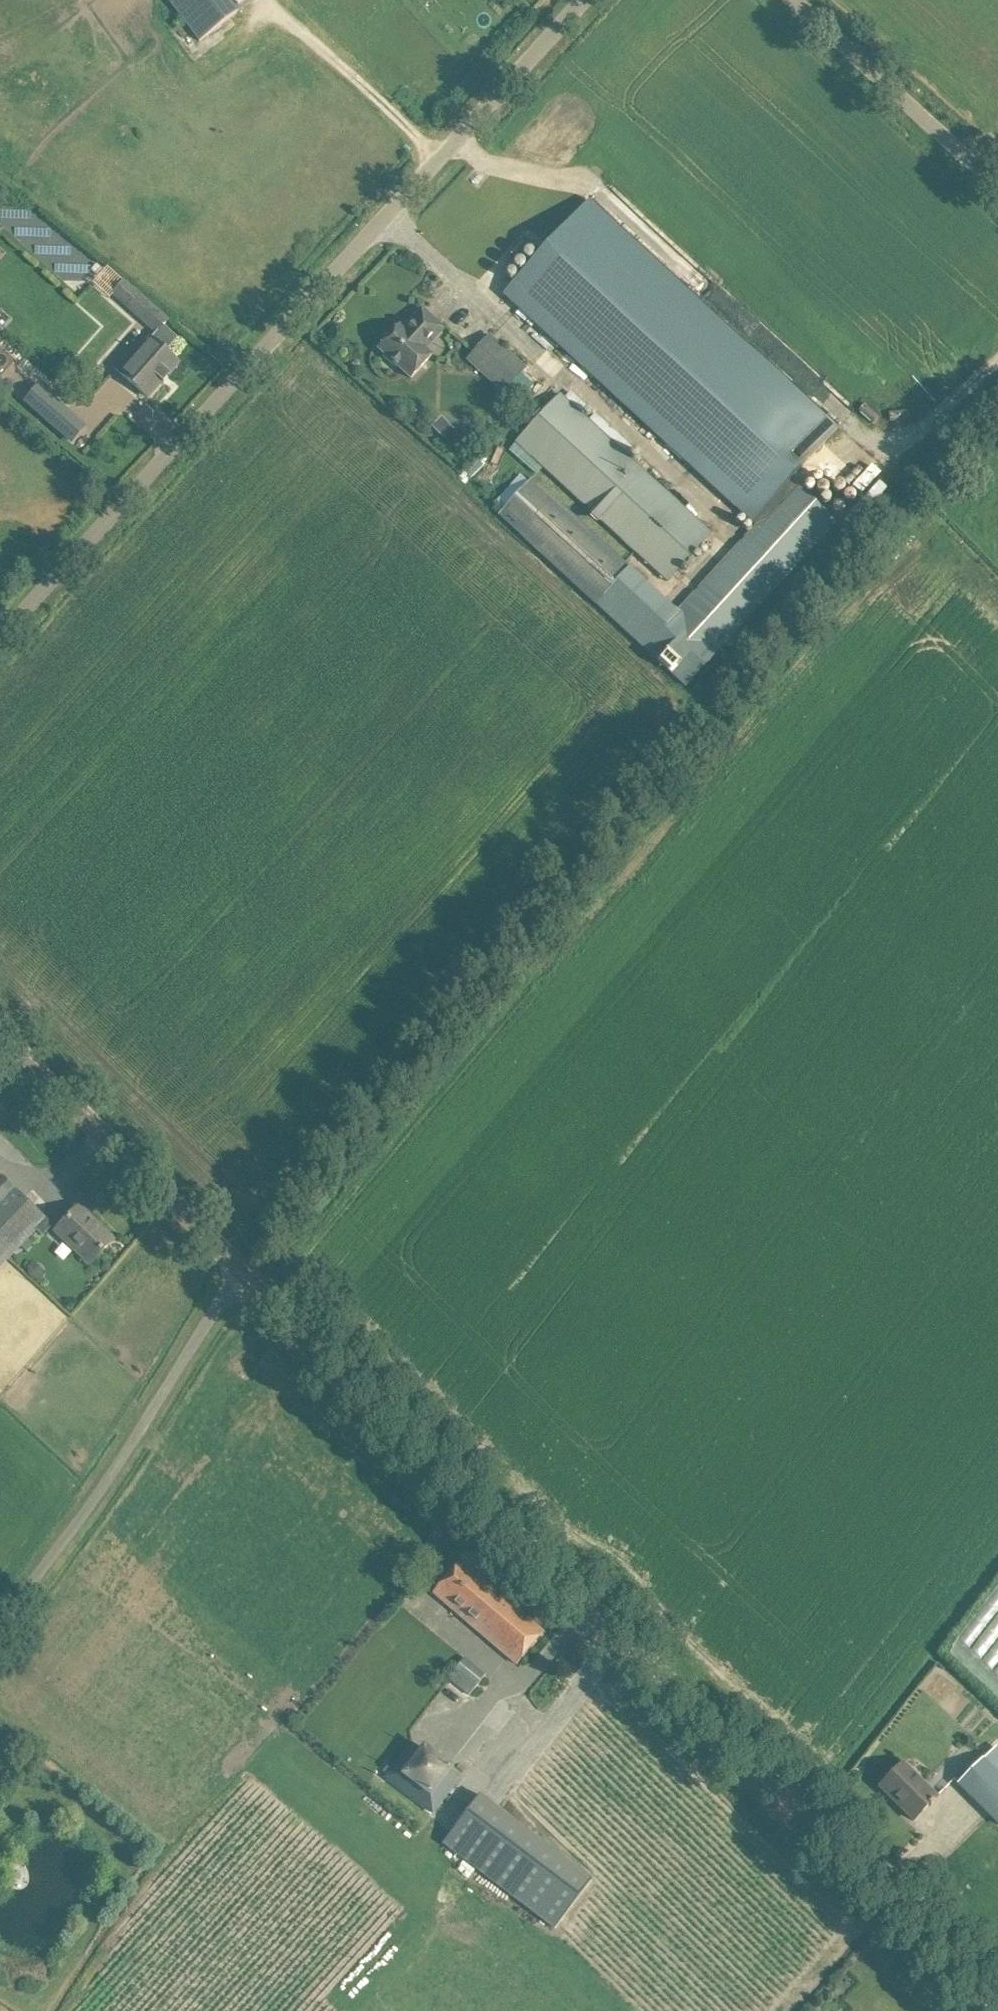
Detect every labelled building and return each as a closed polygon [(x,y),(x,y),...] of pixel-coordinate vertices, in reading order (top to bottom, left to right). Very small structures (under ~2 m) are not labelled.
[(199,42),(239,11),(230,0),(167,0),(199,42)] [(503,293),(756,525),(795,483),(789,479),(837,427),(597,207),(591,201),(589,199),(503,293)] [(157,332),(163,326),(168,320),(138,294),(130,303),(127,306),(157,332)] [(409,323),(411,324),(404,331),(399,326),(378,348),(384,354),(382,356),(395,367),(396,365),(411,378),(432,356),(425,349),(443,329),(422,309),(409,323)] [(176,338),(163,326),(157,332),(135,356),(132,353),(117,370),(148,397),(158,386),(162,382),(164,384),(165,383),(162,381),(168,374),(171,376),(171,375),(169,373),(179,363),(165,351),(176,338)] [(512,383),(525,368),(490,335),(468,359),(517,403),(525,395),(512,383)] [(39,386),(26,401),(54,425),(67,410),(39,386)] [(560,394),(516,442),(668,581),(712,533),(560,394)] [(795,483),(756,525),(677,611),(532,478),(499,514),(686,686),(836,522),(795,483)] [(26,1125),(19,1117),(12,1125),(19,1132),(26,1125)] [(4,1177),(0,1181),(0,1267),(21,1246),(27,1252),(34,1245),(27,1239),(36,1229),(43,1235),(53,1224),(4,1177)] [(79,1207),(71,1216),(57,1230),(91,1263),(114,1240),(113,1239),(111,1240),(90,1220),(91,1218),(79,1207)] [(432,1593),(461,1619),(515,1665),(543,1632),(460,1561),(432,1593)] [(465,1657),(448,1677),(469,1695),(486,1675),(465,1657)] [(413,1742),(387,1776),(433,1812),(459,1778),(413,1742)] [(959,1783),(997,1822),(997,1772),(984,1758),(982,1760),(959,1783)] [(929,1804),(931,1806),(934,1802),(933,1801),(937,1796),(904,1763),(883,1784),(905,1806),(902,1808),(914,1820),(929,1804)] [(555,1926),(592,1879),(482,1792),(444,1842),(555,1926)]
